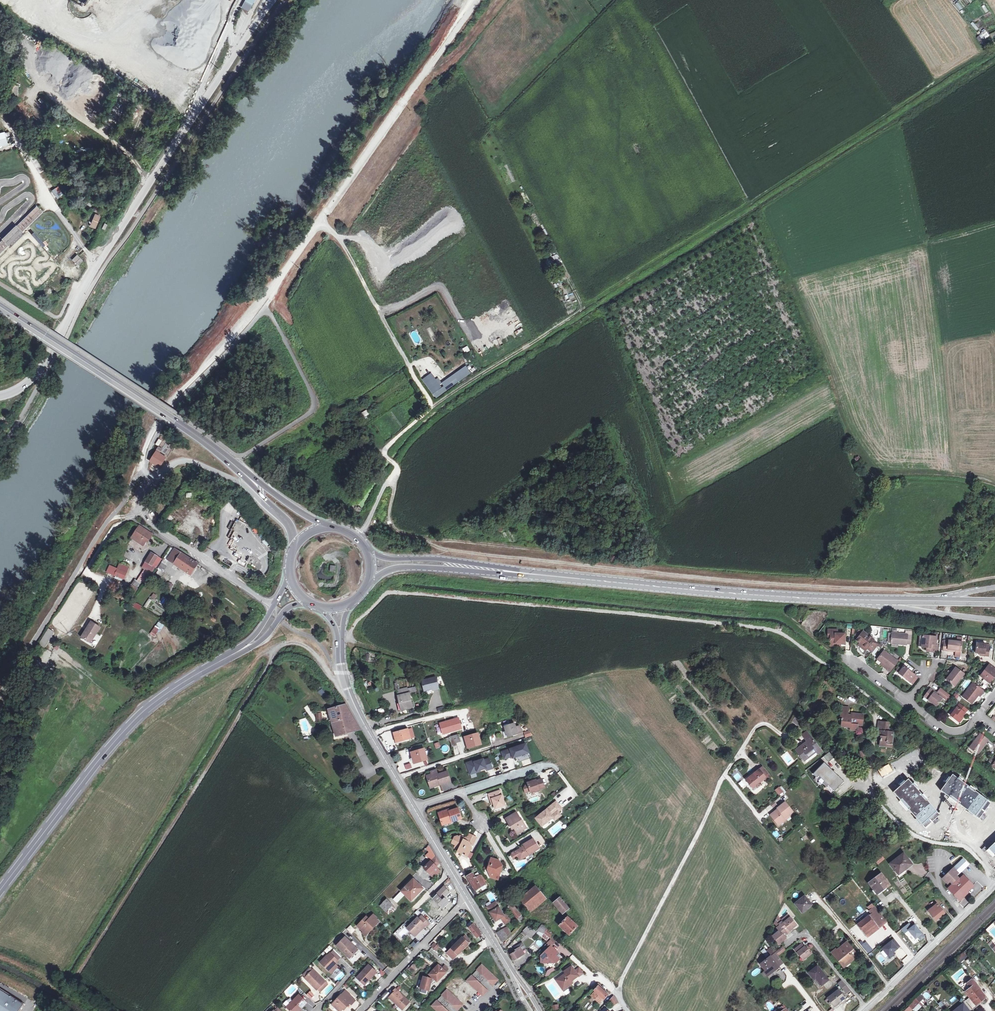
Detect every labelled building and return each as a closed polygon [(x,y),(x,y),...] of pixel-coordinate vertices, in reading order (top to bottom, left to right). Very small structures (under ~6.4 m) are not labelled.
[(249,12),(255,0),(245,0),(241,8),(249,12)] [(962,9),(968,22),(980,16),(976,8),(982,5),(979,0),(962,9)] [(975,31),(984,26),(980,18),(971,22),(975,31)] [(986,29),(978,34),(983,41),(990,36),(986,29)] [(131,98),(134,94),(126,89),(123,93),(131,98)] [(41,112),(46,108),(41,104),(37,108),(41,112)] [(89,182),(81,166),(71,171),(70,171),(79,188),(89,182)] [(52,190),(57,198),(64,194),(59,186),(52,190)] [(3,239),(0,242),(0,253),(8,245),(9,246),(23,232),(23,231),(43,212),(37,206),(17,226),(16,225),(2,239),(3,239)] [(91,227),(97,229),(101,215),(94,213),(91,227)] [(83,261),(77,255),(72,259),(78,265),(83,261)] [(467,366),(440,383),(433,372),(423,379),(435,398),(472,375),(467,366)] [(581,415),(574,420),(579,429),(587,424),(581,415)] [(126,476),(130,479),(137,469),(134,465),(126,476)] [(166,522),(169,524),(174,516),(171,514),(166,522)] [(250,526),(258,535),(261,532),(254,523),(250,526)] [(181,526),(177,532),(183,536),(187,529),(181,526)] [(139,527),(132,538),(141,544),(145,537),(147,539),(149,540),(152,536),(139,527)] [(261,534),(259,537),(267,546),(269,544),(261,534)] [(251,552),(241,546),(242,543),(235,539),(229,549),(235,552),(234,555),(240,558),(238,562),(245,566),(247,562),(242,559),(246,553),(249,555),(251,552)] [(174,550),(168,559),(180,568),(186,558),(180,554),(174,550)] [(151,553),(146,562),(152,566),(158,557),(151,553)] [(161,559),(158,557),(152,566),(155,568),(161,559)] [(186,558),(180,568),(191,574),(197,565),(186,558)] [(146,562),(142,568),(151,573),(154,567),(146,562)] [(117,569),(126,572),(128,568),(119,564),(117,569)] [(117,569),(109,565),(106,572),(123,579),(126,572),(117,569)] [(134,587),(131,585),(128,589),(134,593),(137,589),(134,587)] [(155,607),(158,604),(149,598),(147,601),(155,607)] [(156,637),(163,624),(158,621),(150,635),(156,637)] [(100,628),(91,623),(82,639),(91,644),(100,628)] [(830,644),(837,644),(837,641),(841,641),(845,641),(845,632),(837,632),(837,627),(828,627),(828,631),(830,631),(830,636),(830,644)] [(45,649),(55,633),(49,629),(39,644),(45,649)] [(856,639),(871,651),(878,643),(873,640),(874,638),(864,630),(856,639)] [(913,634),(892,632),(891,642),(907,644),(907,642),(912,643),(913,634)] [(924,636),(923,646),(927,647),(927,650),(930,651),(929,652),(935,652),(937,637),(924,636)] [(944,650),(949,651),(950,649),(956,649),(961,650),(961,642),(950,641),(950,643),(945,643),(944,650)] [(983,653),(983,655),(988,656),(989,645),(974,643),(973,652),(979,653),(983,653)] [(881,661),(883,663),(887,666),(886,667),(889,670),(896,661),(884,650),(877,658),(881,661)] [(991,664),(982,675),(990,682),(994,676),(994,675),(994,667),(991,664)] [(911,672),(909,671),(903,666),(902,668),(899,672),(898,672),(909,681),(910,681),(914,676),(914,675),(911,672)] [(951,675),(949,674),(946,678),(955,685),(963,674),(956,668),(952,672),(951,675)] [(933,673),(929,680),(934,682),(937,676),(933,673)] [(436,677),(422,681),(424,691),(433,689),(439,688),(436,677)] [(980,694),(981,695),(983,692),(973,684),(962,697),(971,704),(978,696),(980,694)] [(851,693),(846,686),(840,690),(846,697),(851,693)] [(930,698),(928,700),(935,706),(941,699),(936,695),(933,692),(934,691),(931,688),(925,695),(930,698)] [(318,692),(324,699),(328,696),(322,689),(318,692)] [(944,691),(941,695),(947,700),(950,696),(944,691)] [(401,703),(403,710),(413,707),(409,692),(397,696),(400,703),(401,703)] [(955,693),(952,696),(958,701),(961,698),(955,693)] [(336,735),(360,728),(346,704),(328,709),(336,735)] [(957,722),(961,717),(966,711),(959,705),(950,716),(957,722)] [(847,726),(855,728),(860,729),(862,719),(849,716),(849,718),(845,717),(847,710),(840,708),(838,718),(840,719),(839,728),(847,730),(847,726)] [(881,730),(880,735),(883,735),(882,739),(882,745),(888,746),(888,741),(894,742),(895,732),(892,731),(890,731),(890,728),(891,722),(881,720),(879,730),(881,730)] [(506,731),(507,736),(508,737),(523,732),(522,730),(518,726),(515,727),(515,724),(505,727),(506,731)] [(813,748),(817,744),(803,727),(799,730),(803,736),(792,745),(799,754),(811,745),(813,748)] [(395,732),(398,742),(411,738),(408,729),(395,732)] [(470,745),(481,742),(479,734),(468,737),(470,745)] [(977,756),(987,742),(979,735),(968,750),(977,756)] [(526,743),(502,752),(505,759),(513,756),(513,758),(529,752),(526,743)] [(424,749),(414,752),(417,762),(427,759),(424,749)] [(833,758),(829,752),(823,756),(827,761),(833,758)] [(474,760),(467,763),(469,771),(477,768),(478,771),(486,768),(487,770),(493,768),(489,758),(484,760),(484,759),(475,762),(474,760)] [(822,762),(812,774),(826,786),(825,787),(832,793),(843,781),(822,762)] [(753,790),(760,784),(758,781),(765,776),(767,778),(771,775),(763,766),(746,780),(752,787),(751,787),(753,790)] [(427,775),(430,784),(440,781),(441,784),(450,781),(447,772),(437,775),(436,772),(435,768),(430,770),(431,773),(427,775)] [(989,801),(953,774),(939,791),(976,819),(989,801)] [(908,778),(893,791),(925,829),(941,816),(908,778)] [(526,785),(524,788),(526,792),(530,790),(531,792),(535,791),(535,792),(540,790),(539,789),(545,787),(542,779),(536,780),(528,782),(528,784),(526,785)] [(779,786),(774,789),(778,795),(783,792),(779,786)] [(502,790),(490,794),(492,799),(494,799),(495,803),(497,808),(506,805),(502,790)] [(556,802),(536,818),(542,826),(553,817),(552,816),(558,811),(562,808),(556,802)] [(784,817),(788,814),(791,811),(784,802),(777,808),(778,809),(770,815),(778,825),(785,819),(784,817)] [(439,814),(442,824),(452,820),(453,823),(463,820),(460,809),(450,813),(449,811),(439,814)] [(517,811),(507,818),(512,825),(514,824),(515,827),(517,830),(522,827),(522,829),(527,826),(517,811)] [(562,815),(558,811),(552,816),(553,817),(555,820),(562,815)] [(553,837),(566,827),(561,820),(548,830),(553,837)] [(775,830),(771,833),(776,838),(780,835),(775,830)] [(465,835),(469,841),(472,845),(476,837),(469,833),(465,835)] [(463,838),(463,837),(457,835),(452,843),(456,845),(455,847),(458,849),(457,851),(462,854),(463,852),(468,854),(469,852),(471,847),(468,844),(467,844),(467,843),(465,840),(463,838)] [(519,855),(521,859),(539,847),(533,837),(523,843),(524,845),(516,851),(519,855)] [(426,859),(431,863),(436,857),(433,851),(426,859)] [(911,862),(902,852),(890,861),(897,870),(898,869),(899,870),(906,864),(907,866),(911,862)] [(879,854),(873,860),(878,865),(884,858),(879,854)] [(436,857),(431,863),(424,869),(429,874),(440,863),(436,857)] [(492,863),(490,870),(491,871),(490,875),(494,877),(493,879),(498,881),(503,867),(500,866),(501,864),(498,863),(499,861),(491,858),(490,863),(492,863)] [(953,881),(955,884),(950,888),(961,900),(963,897),(970,892),(969,891),(974,886),(966,877),(965,875),(962,878),(958,875),(962,872),(963,872),(972,864),(967,859),(961,863),(960,861),(956,864),(958,866),(946,877),(951,882),(953,881)] [(471,883),(480,878),(477,872),(472,875),(472,874),(467,877),(471,883)] [(877,893),(888,884),(880,875),(870,883),(877,893)] [(484,885),(480,878),(471,883),(475,890),(484,885)] [(401,892),(410,901),(422,889),(412,880),(401,892)] [(442,900),(449,894),(443,884),(431,897),(438,904),(442,900)] [(529,910),(544,897),(535,886),(526,895),(523,892),(517,897),(529,910)] [(486,894),(490,902),(496,899),(491,891),(486,894)] [(383,904),(380,906),(386,913),(388,915),(391,912),(392,913),(396,910),(380,895),(377,898),(383,904)] [(805,896),(796,903),(803,912),(812,904),(805,896)] [(559,898),(554,903),(563,913),(569,908),(559,898)] [(492,907),(488,909),(495,922),(501,919),(504,925),(510,922),(508,918),(507,919),(506,915),(503,917),(496,903),(492,906),(492,907)] [(929,911),(937,921),(945,914),(937,904),(929,911)] [(520,923),(524,919),(511,905),(508,908),(520,923)] [(875,907),(871,911),(873,914),(883,926),(887,922),(875,907)] [(883,926),(873,914),(869,917),(879,929),(883,926)] [(373,916),(369,919),(367,922),(364,919),(358,926),(365,932),(368,929),(370,931),(380,922),(373,916)] [(869,916),(858,926),(868,938),(872,934),(875,932),(879,929),(869,917),(869,916)] [(406,929),(411,934),(413,932),(416,935),(425,926),(427,927),(430,924),(422,917),(419,919),(417,918),(406,929)] [(577,926),(567,917),(560,926),(569,935),(577,926)] [(772,937),(778,945),(785,939),(783,936),(786,934),(784,931),(787,929),(789,931),(795,925),(789,918),(783,923),(782,921),(778,925),(779,926),(777,928),(776,929),(778,931),(772,937)] [(352,934),(356,930),(351,925),(347,929),(352,934)] [(471,926),(469,928),(477,937),(480,934),(471,926)] [(527,927),(524,931),(532,939),(538,932),(527,927)] [(547,929),(543,932),(550,939),(553,936),(553,935),(547,929)] [(550,939),(547,943),(551,947),(558,940),(553,936),(550,939)] [(349,958),(356,951),(350,944),(351,943),(345,937),(336,946),(349,958)] [(459,942),(465,948),(470,942),(465,937),(463,939),(462,939),(459,942)] [(893,938),(881,947),(889,958),(894,954),(892,952),(900,946),(893,938)] [(415,949),(420,942),(416,939),(410,946),(415,949)] [(435,942),(431,946),(436,951),(440,948),(435,942)] [(452,949),(458,955),(465,948),(459,942),(452,949)] [(852,957),(853,959),(857,956),(846,942),(839,948),(839,949),(837,951),(835,949),(831,952),(838,960),(840,959),(844,964),(852,957)] [(800,955),(803,959),(810,953),(805,946),(803,947),(801,944),(793,950),(799,957),(800,955)] [(550,964),(556,964),(560,960),(555,955),(557,953),(551,947),(542,957),(542,964),(550,964)] [(782,947),(775,952),(778,955),(784,950),(782,947)] [(511,955),(515,961),(524,955),(522,952),(520,948),(517,950),(515,951),(516,952),(511,955)] [(458,955),(452,949),(447,954),(453,960),(458,955)] [(331,954),(339,960),(341,958),(334,951),(331,954)] [(351,960),(354,963),(361,955),(358,952),(351,960)] [(330,971),(336,964),(339,961),(339,960),(331,954),(331,953),(329,956),(328,955),(321,962),(330,971)] [(960,963),(966,957),(963,954),(957,960),(960,963)] [(760,964),(766,973),(772,969),(773,971),(778,967),(770,956),(760,964)] [(840,959),(838,960),(844,967),(853,959),(852,957),(844,964),(840,959)] [(336,964),(330,971),(332,973),(338,967),(336,964)] [(819,964),(810,971),(815,977),(817,976),(822,983),(829,978),(819,964)] [(369,977),(370,979),(376,972),(368,965),(356,978),(362,985),(369,977)] [(433,973),(432,972),(429,975),(437,982),(445,973),(439,967),(433,973)] [(481,967),(476,972),(492,987),(497,982),(481,967)] [(571,980),(572,982),(579,977),(572,967),(565,972),(566,974),(557,981),(564,991),(572,985),(569,981),(571,980)] [(305,978),(312,970),(310,968),(303,976),(305,978)] [(312,970),(305,978),(317,990),(319,988),(322,991),(328,984),(313,970),(312,970)] [(471,978),(466,983),(482,998),(487,993),(471,978)] [(842,979),(838,982),(847,992),(850,989),(842,979)] [(971,990),(975,986),(972,981),(967,985),(971,990)] [(593,988),(605,1000),(609,995),(598,983),(593,988)] [(965,994),(971,990),(967,985),(962,990),(965,994)] [(965,994),(969,999),(979,991),(975,986),(971,990),(965,994)] [(400,1005),(404,1009),(410,1002),(396,989),(393,992),(394,993),(390,999),(399,1007),(400,1005)] [(844,998),(837,990),(828,998),(834,1006),(844,998)] [(310,991),(306,995),(311,1000),(315,996),(310,991)] [(347,1008),(351,1004),(352,1005),(355,1002),(350,997),(351,996),(346,991),(342,996),(341,995),(332,1005),(339,1010),(341,1010),(343,1009),(346,1006),(347,1008)] [(979,991),(969,999),(967,1001),(973,1009),(986,999),(979,991)] [(21,1005),(0,992),(0,1010),(17,1010),(21,1005)] [(441,997),(456,1010),(458,1010),(462,1007),(445,992),(441,997)] [(301,1008),(307,1002),(299,995),(287,1008),(290,1010),(296,1010),(300,1007),(301,1008)] [(912,1009),(913,1010),(917,1010),(926,1002),(919,995),(902,1010),(910,1010),(912,1009)] [(619,1005),(613,997),(613,998),(607,1004),(612,1010),(619,1005)] [(430,1008),(434,1010),(445,1010),(435,1002),(430,1008)]
